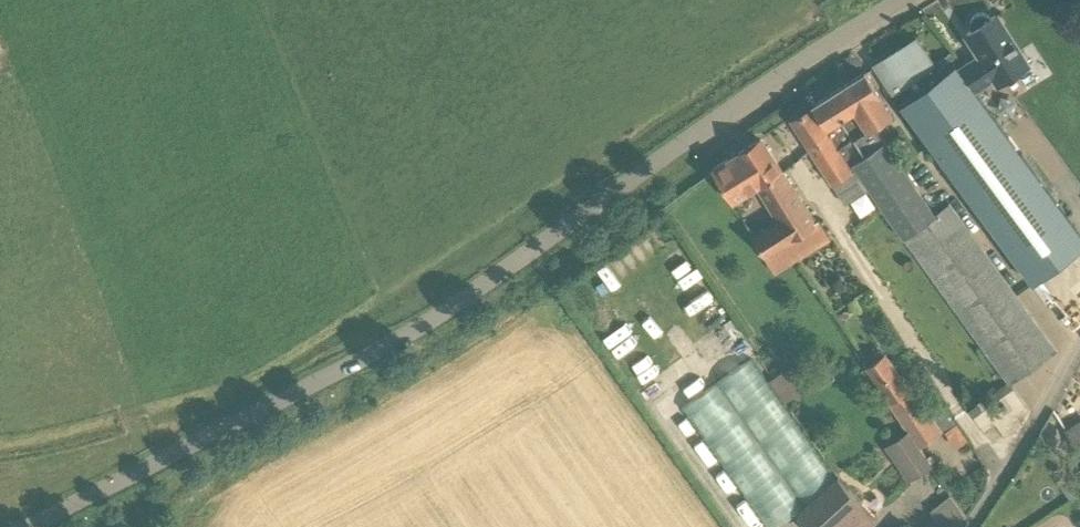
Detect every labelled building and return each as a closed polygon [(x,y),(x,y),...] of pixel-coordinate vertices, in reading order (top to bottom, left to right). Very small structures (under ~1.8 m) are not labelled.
[(972,52),(959,60),(980,90),(981,90),(993,82),(997,88),(1029,67),(1002,25),(997,17),(995,14),(987,19),(987,18),(986,18),(986,17),(985,17),(984,16),(983,16),(982,15),(981,15),(980,15),(979,15),(978,15),(977,15),(976,15),(975,15),(975,16),(974,16),(973,16),(973,17),(972,17),(971,18),(970,18),(970,19),(970,20),(969,20),(969,21),(968,22),(968,23),(968,24),(968,25),(968,26),(968,27),(968,28),(968,29),(968,30),(969,31),(962,35),(965,40),(969,46),(972,52)] [(886,64),(877,69),(893,94),(935,63),(917,36),(882,58),(886,64)] [(900,103),(1024,271),(1032,282),(1079,246),(1079,232),(1077,229),(955,62),(900,103)] [(865,72),(847,84),(856,98),(846,105),(852,113),(840,121),(853,141),(867,131),(875,126),(893,115),(865,72)] [(813,106),(827,129),(841,149),(843,147),(853,141),(840,121),(852,113),(846,105),(856,98),(847,84),(813,106)] [(792,120),(810,149),(830,136),(812,108),(792,120)] [(867,131),(853,141),(843,147),(854,164),(864,157),(886,142),(875,126),(867,131)] [(756,187),(781,170),(759,135),(707,167),(726,200),(728,204),(756,187)] [(810,149),(832,184),(845,204),(871,188),(856,169),(852,171),(830,136),(810,149)] [(864,157),(854,164),(856,169),(871,188),(884,206),(905,236),(936,213),(886,142),(864,157)] [(796,261),(830,239),(818,220),(815,223),(781,170),(756,187),(777,220),(750,238),(762,258),(773,276),(796,261)] [(950,204),(936,213),(905,236),(1010,384),(1055,352),(950,204)] [(917,444),(941,427),(909,379),(907,380),(885,347),(863,362),(917,444)] [(797,511),(840,475),(752,358),(682,409),(767,526),(776,526),(797,511)] [(770,380),(786,402),(802,389),(786,368),(770,380)] [(1066,428),(1079,451),(1079,419),(1066,428)] [(957,423),(945,431),(957,448),(968,440),(957,423)] [(928,461),(904,428),(882,445),(906,477),(928,461)] [(797,511),(810,526),(868,526),(878,519),(840,475),(797,511)] [(1061,485),(1070,500),(1079,493),(1079,489),(1073,478),(1061,485)] [(945,526),(950,526),(967,516),(953,494),(932,508),(945,526)]
